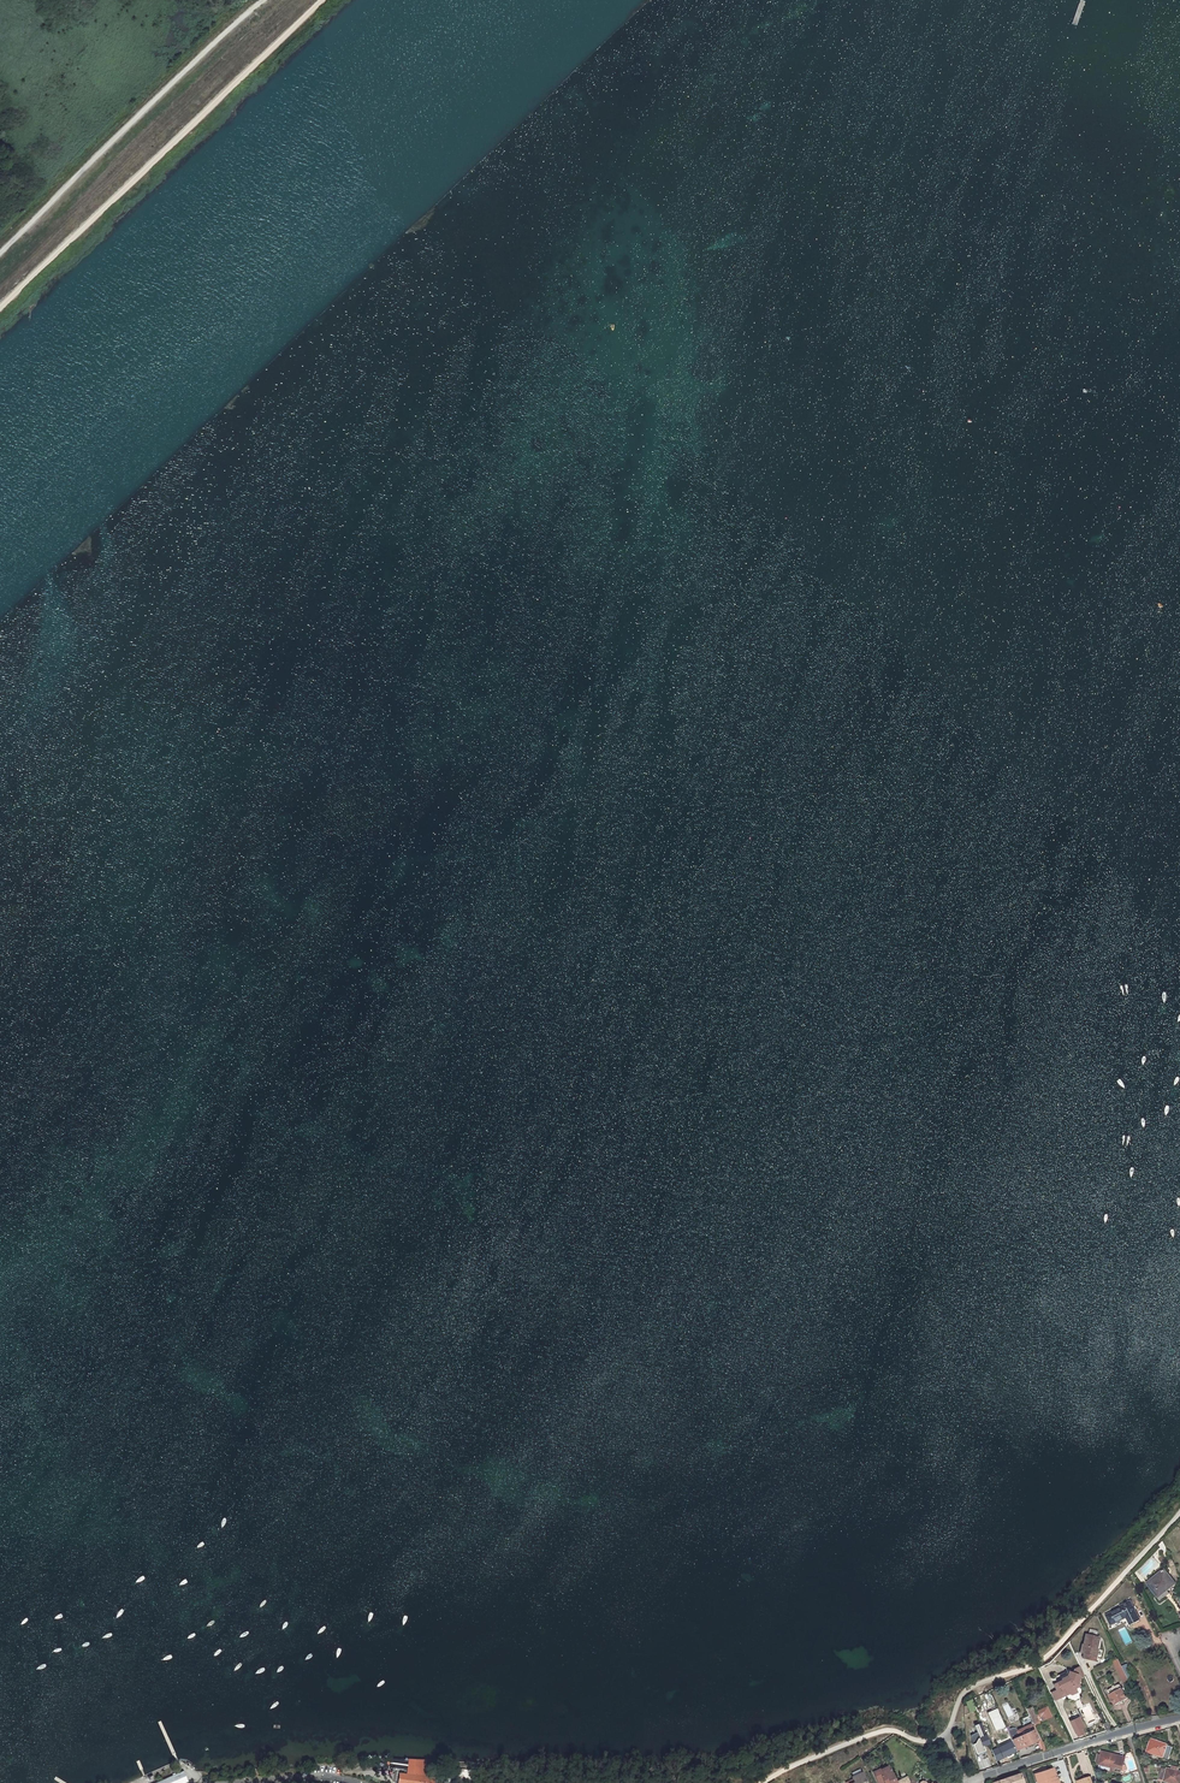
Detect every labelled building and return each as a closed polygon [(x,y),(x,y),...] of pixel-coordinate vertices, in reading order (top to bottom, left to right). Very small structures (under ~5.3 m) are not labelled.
[(1164,1570),(1148,1584),(1161,1600),(1170,1593),(1167,1590),(1175,1584),(1164,1570)] [(1122,1608),(1107,1616),(1111,1624),(1126,1617),(1130,1625),(1139,1620),(1130,1602),(1121,1606),(1122,1608)] [(1085,1635),(1081,1653),(1084,1654),(1083,1659),(1095,1662),(1097,1649),(1096,1649),(1099,1638),(1097,1637),(1088,1635),(1085,1635)] [(1113,1661),(1117,1668),(1123,1680),(1128,1678),(1122,1667),(1118,1659),(1113,1661)] [(1126,1665),(1122,1667),(1128,1678),(1132,1676),(1126,1665)] [(1080,1666),(1073,1669),(1078,1671),(1081,1676),(1084,1675),(1080,1666)] [(1061,1680),(1053,1684),(1056,1690),(1058,1695),(1062,1693),(1066,1694),(1068,1693),(1071,1694),(1076,1692),(1075,1688),(1079,1686),(1077,1681),(1078,1678),(1081,1676),(1078,1671),(1073,1669),(1072,1673),(1068,1671),(1067,1676),(1061,1678),(1061,1679),(1061,1680)] [(1120,1684),(1108,1690),(1114,1704),(1127,1698),(1120,1684)] [(1056,1690),(1050,1692),(1054,1700),(1060,1697),(1058,1695),(1056,1690)] [(972,1699),(965,1702),(969,1712),(976,1710),(972,1699)] [(1038,1721),(1036,1716),(1039,1715),(1042,1721),(1051,1716),(1046,1707),(1037,1711),(1038,1713),(1035,1714),(1031,1707),(1026,1709),(1033,1723),(1038,1721)] [(1075,1718),(1070,1721),(1077,1736),(1082,1733),(1080,1728),(1075,1718)] [(1107,1721),(1103,1723),(1106,1731),(1111,1729),(1107,1721)] [(1004,1723),(1001,1724),(1008,1739),(1011,1738),(1016,1750),(1037,1740),(1031,1726),(1030,1725),(1017,1731),(1017,1730),(1011,1728),(1008,1730),(1007,1726),(1006,1727),(1004,1723)] [(981,1724),(975,1726),(977,1731),(978,1734),(982,1746),(989,1743),(986,1735),(985,1735),(981,1724)] [(1033,1725),(1031,1726),(1037,1740),(1042,1751),(1045,1750),(1033,1725)] [(1173,1747),(1167,1745),(1151,1739),(1147,1752),(1168,1759),(1173,1747)] [(1011,1742),(992,1750),(996,1760),(1015,1751),(1011,1742)] [(1115,1768),(1114,1771),(1122,1772),(1125,1758),(1118,1756),(1118,1755),(1102,1752),(1101,1756),(1097,1755),(1096,1761),(1100,1762),(1099,1765),(1115,1768)] [(397,1782),(433,1782),(433,1778),(423,1777),(425,1761),(407,1759),(405,1774),(398,1773),(397,1782)] [(880,1770),(886,1782),(888,1782),(898,1782),(889,1766),(880,1770)] [(504,1768),(490,1768),(489,1779),(504,1779),(504,1768)] [(1058,1781),(1056,1782),(1055,1778),(1052,1768),(1034,1774),(1037,1782),(1041,1782),(1042,1782),(1059,1782),(1058,1781)] [(1164,1781),(1170,1782),(1179,1782),(1179,1772),(1167,1768),(1167,1769),(1162,1768),(1159,1779),(1164,1781)] [(183,1771),(154,1782),(188,1782),(183,1771)] [(855,1782),(854,1782),(867,1782),(862,1772),(852,1777),(855,1782)] [(1017,1781),(1022,1779),(1020,1773),(992,1782),(1018,1782),(1017,1781)] [(440,1782),(445,1782),(452,1782),(452,1780),(464,1781),(464,1777),(441,1774),(440,1782)]
